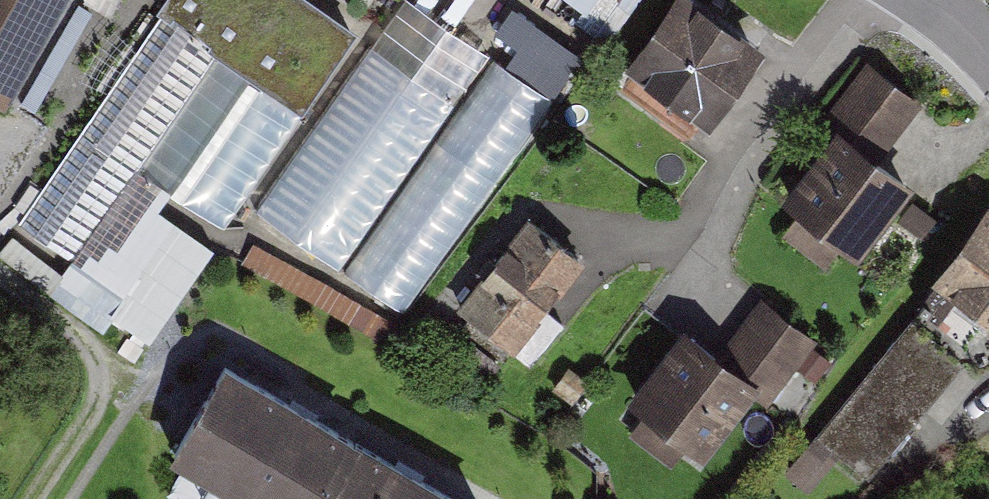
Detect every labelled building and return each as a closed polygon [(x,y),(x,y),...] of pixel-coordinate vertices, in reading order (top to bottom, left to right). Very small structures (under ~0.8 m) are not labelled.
[(0,244),(0,247),(141,340),(354,20),(325,0),(163,0),(0,244)] [(0,96),(53,0),(0,0),(0,96)] [(409,0),(402,0),(253,216),(405,319),(555,100),(409,0)] [(610,34),(638,0),(568,0),(610,34)] [(689,0),(674,0),(620,77),(703,135),(762,52),(689,0)] [(918,103),(868,64),(817,130),(823,135),(775,197),(799,216),(786,233),(829,266),(845,245),(858,255),(915,182),(879,154),(918,103)] [(986,203),(930,283),(988,323),(988,205),(986,203)] [(579,261),(526,220),(454,310),(530,370),(568,323),(544,305),(579,261)] [(714,348),(684,324),(624,397),(645,414),(631,431),(671,464),(689,443),(704,455),(752,396),(763,405),(814,343),(757,296),(714,348)] [(959,367),(907,324),(787,469),(810,488),(839,452),(869,476),(959,367)] [(251,498),(320,498),(359,431),(226,356),(171,453),(251,498)] [(359,431),(320,498),(479,498),(359,431)]
